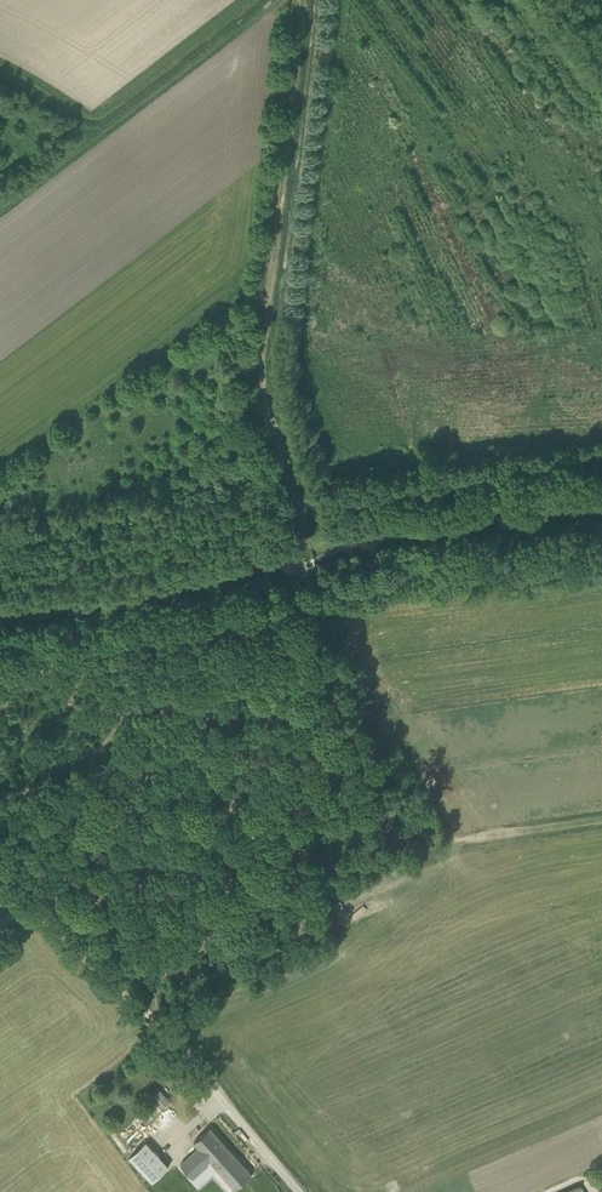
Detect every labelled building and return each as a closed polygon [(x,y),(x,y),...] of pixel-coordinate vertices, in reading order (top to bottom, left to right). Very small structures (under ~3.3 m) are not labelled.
[(156,1093),(160,1103),(167,1101),(163,1090),(156,1093)] [(210,1128),(194,1142),(199,1148),(181,1164),(193,1178),(203,1169),(223,1191),(232,1191),(252,1174),(210,1128)] [(152,1180),(168,1165),(146,1141),(130,1156),(152,1180)]
